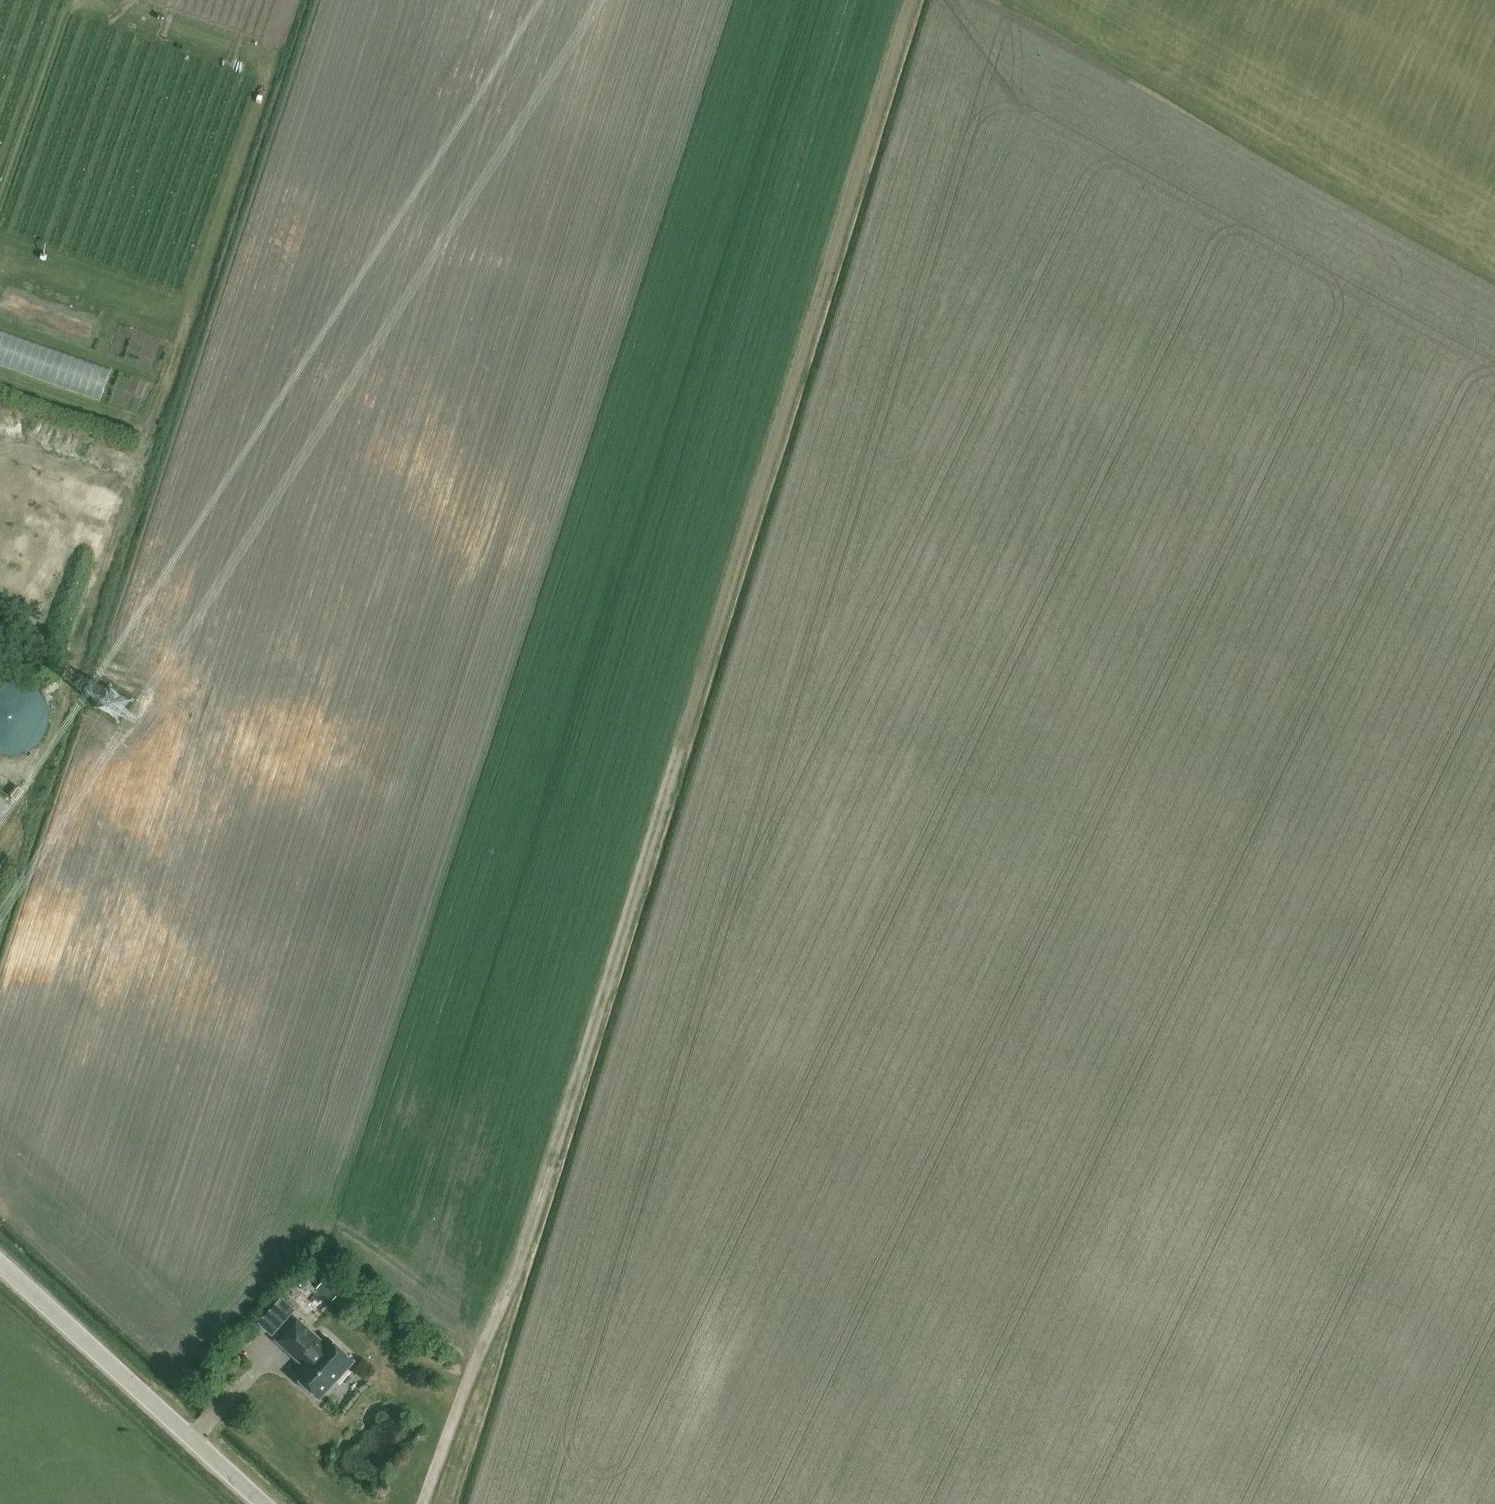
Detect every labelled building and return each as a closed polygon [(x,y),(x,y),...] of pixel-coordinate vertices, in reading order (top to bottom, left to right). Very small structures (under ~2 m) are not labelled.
[(0,329),(0,365),(100,401),(111,369),(0,329)] [(87,507),(89,492),(63,488),(61,504),(87,507)] [(4,755),(14,755),(25,752),(34,746),(41,738),(45,728),(47,717),(45,707),(41,697),(34,689),(25,683),(14,680),(4,680),(0,681),(0,754),(4,755)] [(10,807),(0,797),(0,818),(10,807)] [(343,1290),(328,1277),(318,1289),(333,1302),(343,1290)] [(338,1384),(335,1381),(354,1360),(328,1337),(324,1342),(296,1317),(276,1340),(304,1365),(294,1375),(320,1398),(326,1391),(330,1393),(338,1384)]
